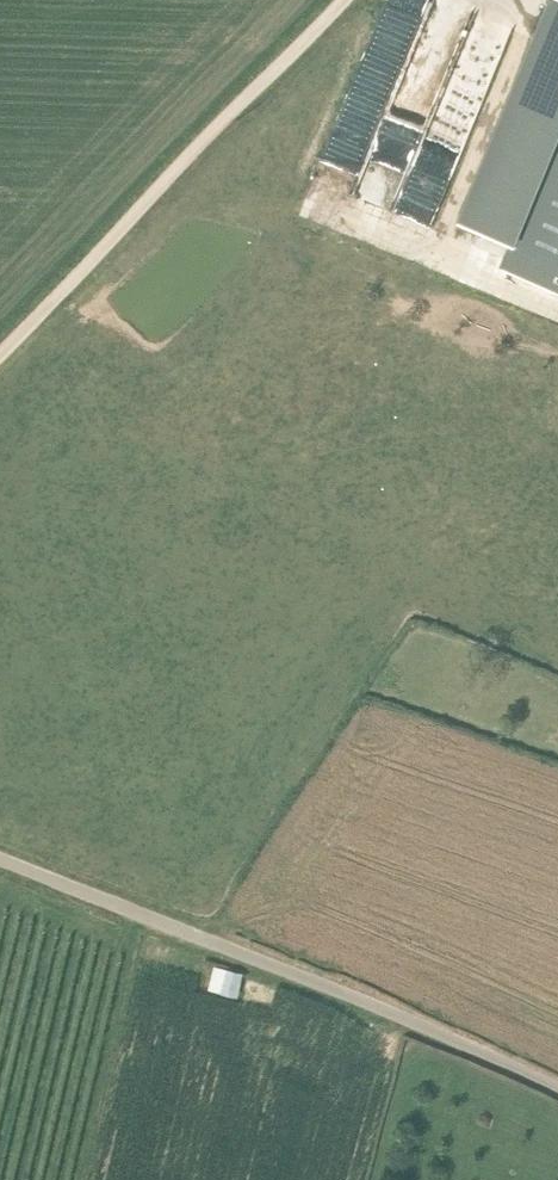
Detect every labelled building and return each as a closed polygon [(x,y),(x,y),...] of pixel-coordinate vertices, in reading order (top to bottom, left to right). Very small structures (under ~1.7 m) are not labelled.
[(453,225),(502,247),(492,270),(557,299),(557,7),(549,4),(453,225)] [(242,992),(246,969),(218,964),(214,988),(242,992)]
